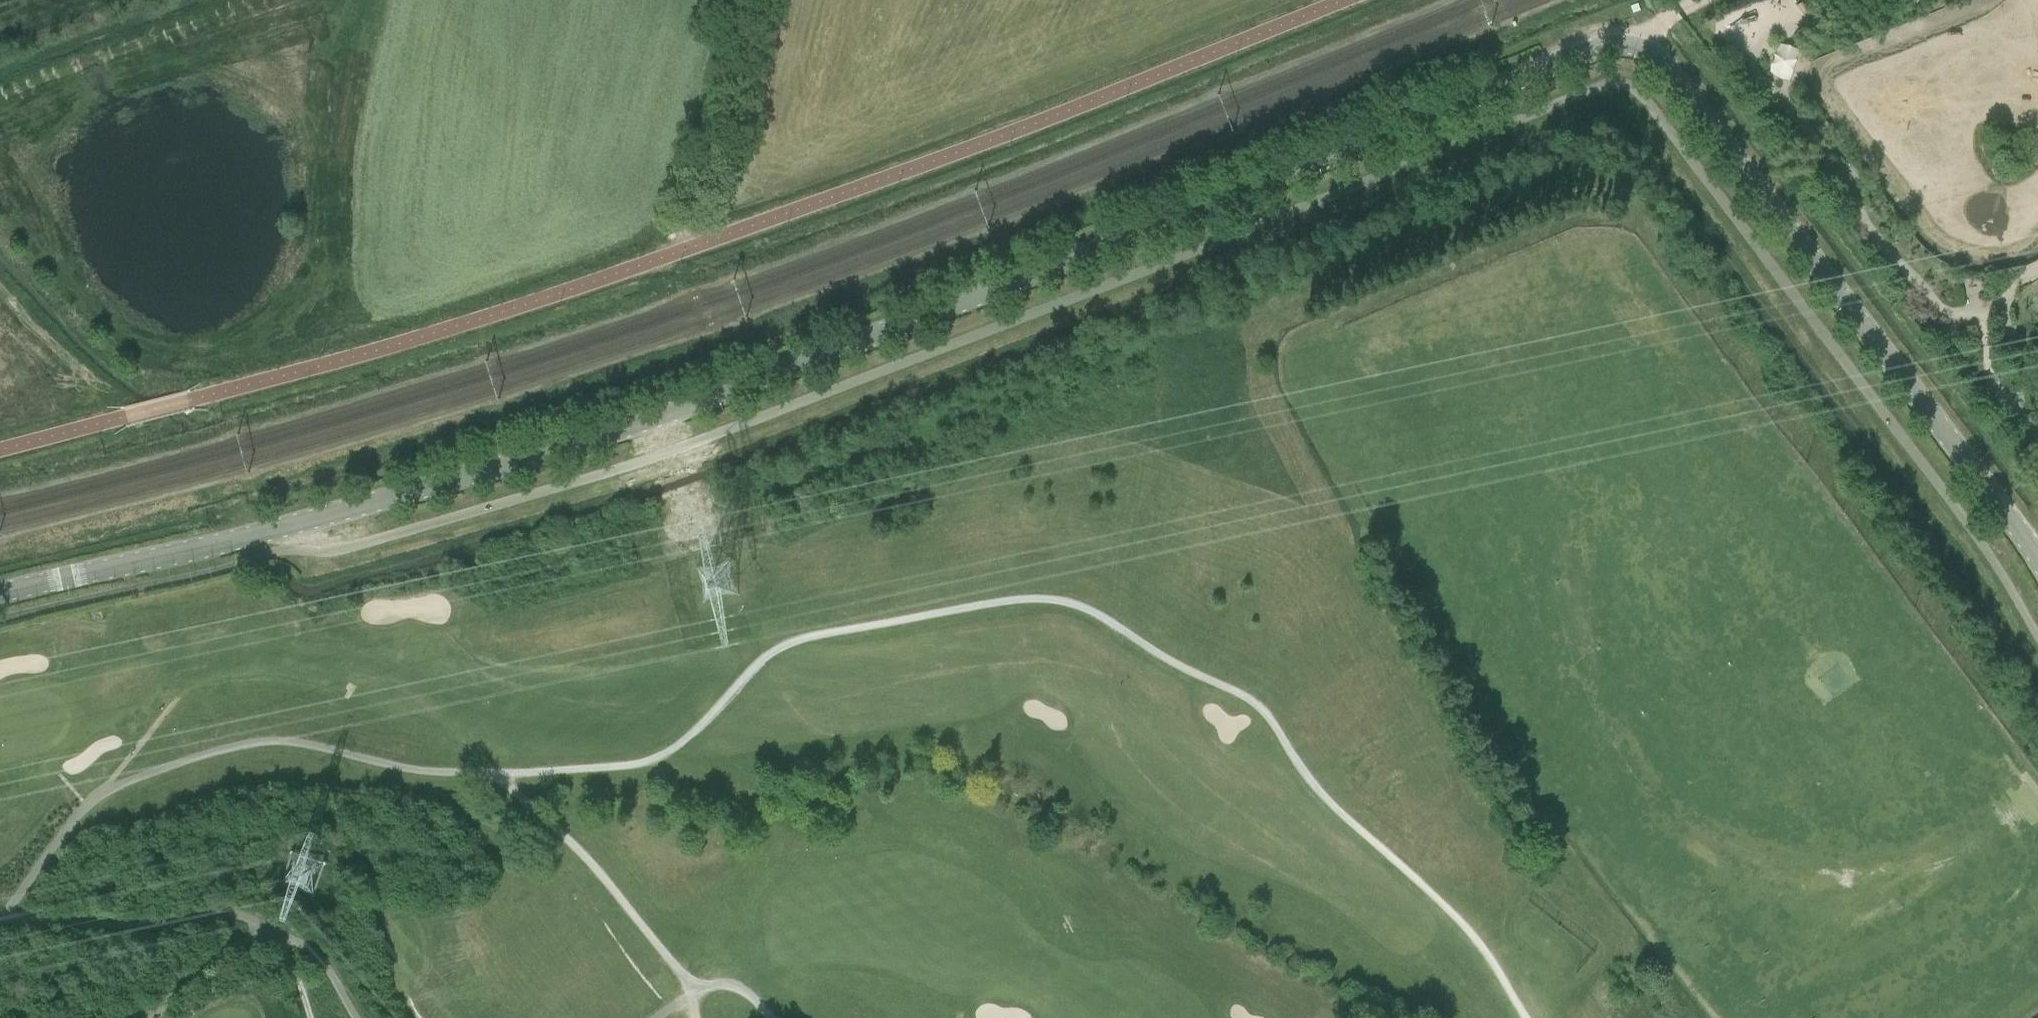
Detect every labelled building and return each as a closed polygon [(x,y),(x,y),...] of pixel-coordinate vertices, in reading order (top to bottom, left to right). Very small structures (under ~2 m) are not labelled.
[(1774,45),(1769,76),(1788,78),(1792,47),(1774,45)] [(1813,47),(1806,50),(1810,59),(1817,56),(1813,47)]
